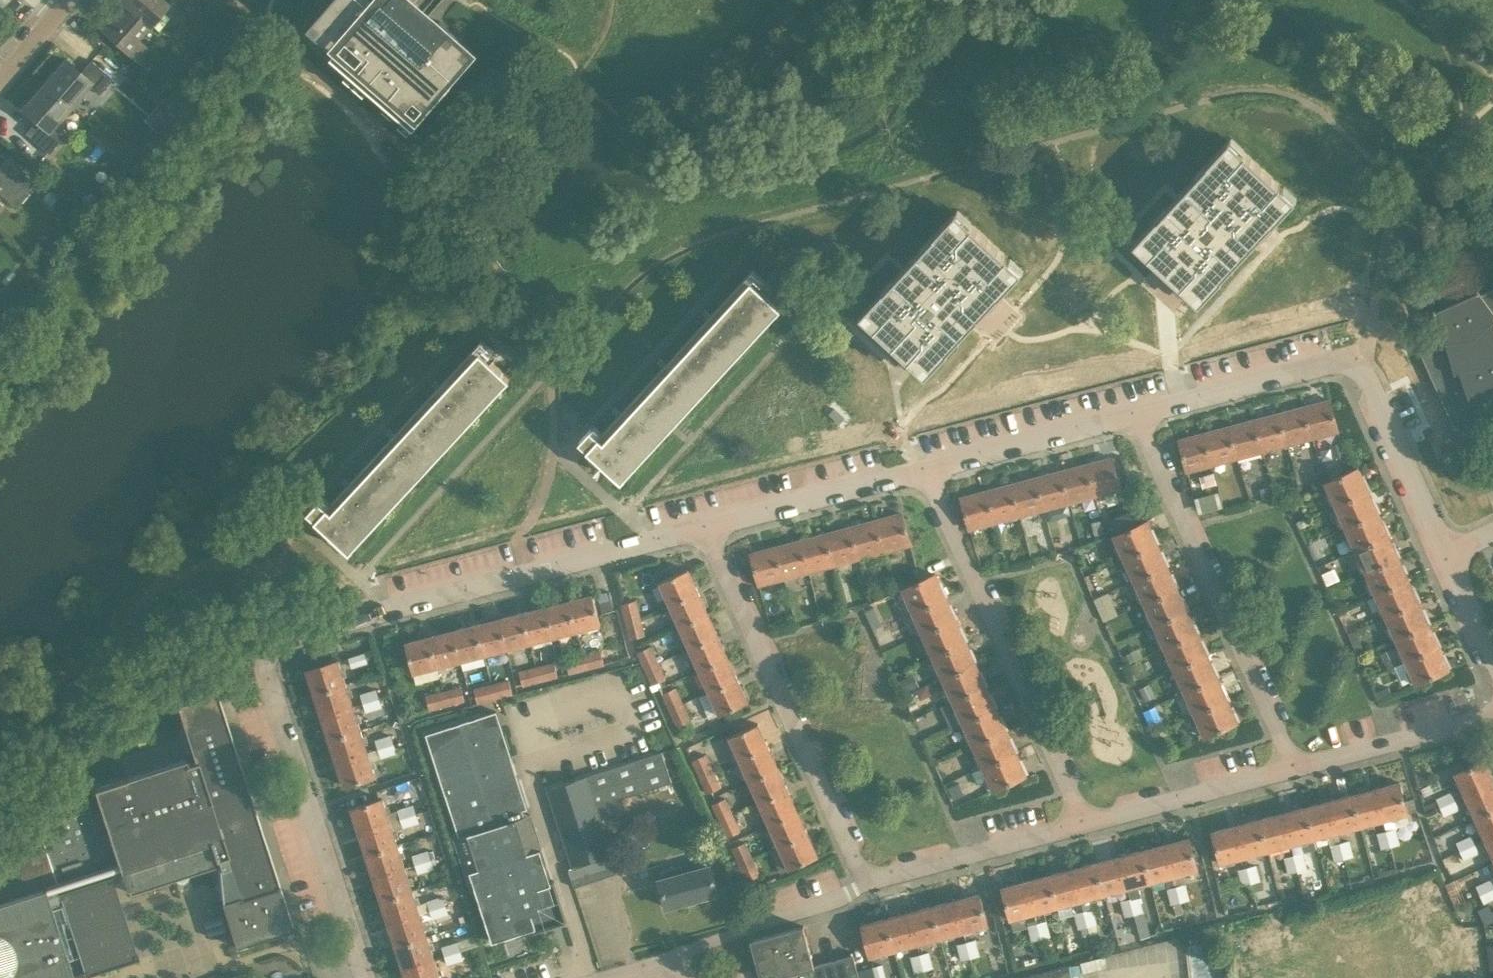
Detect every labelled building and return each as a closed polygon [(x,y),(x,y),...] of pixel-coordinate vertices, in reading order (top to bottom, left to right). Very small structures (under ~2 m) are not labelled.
[(149,27),(148,26),(168,4),(163,0),(118,0),(123,4),(100,30),(144,69),(148,65),(139,57),(148,47),(139,39),(149,27)] [(414,118),(474,50),(439,20),(429,33),(394,3),(397,0),(331,0),(327,5),(308,26),(414,118)] [(65,59),(44,84),(68,106),(88,84),(99,94),(112,79),(91,60),(80,73),(65,59)] [(50,126),(68,106),(44,84),(22,108),(36,120),(25,133),(49,153),(62,137),(50,126)] [(1156,216),(1132,241),(1198,302),(1221,276),(1220,276),(1270,222),(1271,223),(1294,198),(1228,137),(1205,162),(1206,163),(1156,216)] [(16,206),(35,185),(6,159),(0,165),(0,192),(16,206)] [(882,288),(859,313),(924,373),(948,348),(947,348),(997,294),(997,295),(1021,269),(955,209),(932,234),(932,235),(883,288),(882,288)] [(33,261),(26,269),(35,277),(42,269),(33,261)] [(1438,304),(1433,306),(1439,337),(1418,347),(1453,426),(1452,426),(1461,443),(1492,429),(1492,281),(1469,287),(1465,278),(1434,292),(1436,299),(1438,304)] [(649,390),(604,439),(591,428),(579,440),(592,452),(622,480),(781,307),(751,280),(649,390)] [(480,350),(333,510),(320,498),(308,511),(351,550),(510,378),(480,350)] [(1330,399),(1304,406),(1313,439),(1338,432),(1336,422),(1330,399)] [(1279,413),(1287,445),(1313,439),(1304,406),(1279,413)] [(1254,419),(1262,452),(1287,445),(1279,413),(1254,419)] [(1229,426),(1237,459),(1262,452),(1254,419),(1229,426)] [(1237,459),(1229,426),(1204,432),(1212,465),(1237,459)] [(1187,472),(1212,465),(1204,432),(1178,439),(1187,472)] [(1330,447),(1334,458),(1344,455),(1340,443),(1330,447)] [(1120,489),(1112,457),(1087,463),(1096,496),(1120,489)] [(1062,470),(1070,502),(1096,496),(1087,463),(1062,470)] [(1370,489),(1366,480),(1364,481),(1358,467),(1324,482),(1335,505),(1368,490),(1368,489),(1370,489)] [(1037,476),(1045,509),(1070,502),(1062,470),(1037,476)] [(1216,484),(1213,474),(1201,477),(1204,488),(1216,484)] [(1011,483),(1020,516),(1045,509),(1037,476),(1011,483)] [(987,490),(995,522),(1020,516),(1011,483),(987,490)] [(1260,490),(1262,499),(1274,496),(1271,487),(1260,490)] [(1202,511),(1224,504),(1220,489),(1197,495),(1202,511)] [(961,497),(969,529),(995,522),(987,490),(961,497)] [(1374,503),(1369,492),(1368,490),(1335,505),(1345,527),(1378,512),(1380,511),(1376,502),(1374,503)] [(1115,532),(1136,522),(1131,510),(1110,519),(1115,532)] [(910,545),(901,512),(876,519),(885,552),(910,545)] [(1345,527),(1355,549),(1389,534),(1390,534),(1386,525),(1384,525),(1378,512),(1345,527)] [(885,552),(876,519),(851,526),(860,558),(885,552)] [(1114,535),(1124,558),(1158,543),(1160,542),(1156,534),(1154,534),(1148,520),(1114,535)] [(860,558),(851,526),(826,532),(835,565),(860,558)] [(801,539),(810,572),(835,565),(826,532),(801,539)] [(1355,549),(1365,572),(1398,557),(1398,556),(1400,556),(1396,547),(1394,547),(1389,534),(1355,549)] [(1315,541),(1318,547),(1327,543),(1324,537),(1315,541)] [(810,572),(801,539),(776,546),(785,578),(810,572)] [(1124,558),(1134,581),(1168,566),(1168,565),(1170,564),(1165,555),(1164,556),(1158,543),(1124,558)] [(750,553),(759,585),(785,578),(776,546),(750,553)] [(1365,572),(1375,594),(1409,579),(1408,578),(1410,578),(1406,569),(1404,570),(1398,557),(1365,572)] [(1134,581),(1144,603),(1178,588),(1178,587),(1179,586),(1175,577),(1174,578),(1168,566),(1134,581)] [(688,568),(660,580),(670,603),(698,590),(688,568)] [(901,588),(911,611),(945,595),(947,595),(943,586),(942,587),(935,573),(901,588)] [(1375,594),(1385,616),(1418,601),(1420,600),(1416,592),(1415,592),(1409,579),(1375,594)] [(1184,601),(1178,588),(1144,603),(1154,625),(1188,610),(1190,609),(1186,600),(1184,601)] [(698,590),(670,603),(680,625),(708,612),(698,590)] [(1103,619),(1118,612),(1109,590),(1094,597),(1103,619)] [(592,592),(568,598),(576,629),(600,623),(592,592)] [(911,611),(922,633),(956,618),(955,618),(957,617),(953,608),(952,609),(945,595),(911,611)] [(545,604),(553,635),(576,629),(568,598),(545,604)] [(622,604),(626,621),(639,617),(635,600),(622,604)] [(1424,614),(1418,601),(1385,616),(1395,638),(1430,622),(1426,613),(1424,614)] [(553,635),(545,604),(522,610),(530,642),(553,635)] [(530,642),(522,610),(498,616),(507,648),(530,642)] [(1154,625),(1164,647),(1198,632),(1198,631),(1199,631),(1196,622),(1194,623),(1188,610),(1154,625)] [(690,647),(718,634),(708,612),(680,625),(690,647)] [(507,648),(498,616),(475,623),(483,654),(507,648)] [(878,616),(868,620),(872,629),(882,625),(878,616)] [(639,617),(626,621),(630,638),(643,635),(639,617)] [(962,631),(956,618),(922,633),(932,655),(967,639),(963,631),(962,631)] [(1395,638),(1405,661),(1439,646),(1438,645),(1440,645),(1436,636),(1435,636),(1429,623),(1430,623),(1430,622),(1395,638)] [(483,654),(475,623),(452,629),(460,660),(483,654)] [(460,660),(452,629),(428,635),(437,666),(460,660)] [(1204,645),(1198,632),(1164,647),(1174,669),(1208,654),(1209,654),(1205,645),(1204,645)] [(700,669),(728,656),(718,634),(690,647),(700,669)] [(414,672),(437,666),(428,635),(405,641),(414,672)] [(967,639),(932,655),(942,677),(976,662),(977,661),(973,652),(971,653),(965,640),(967,639)] [(638,651),(642,661),(645,668),(657,662),(650,646),(638,651)] [(1445,659),(1439,646),(1405,661),(1416,683),(1449,668),(1451,667),(1447,659),(1445,659)] [(599,649),(582,653),(586,667),(602,663),(599,649)] [(368,663),(364,652),(349,657),(352,668),(368,663)] [(1124,664),(1134,660),(1131,652),(1121,656),(1124,664)] [(568,657),(564,658),(568,672),(586,667),(582,653),(568,657)] [(1174,669),(1184,692),(1218,677),(1218,676),(1219,676),(1215,667),(1214,668),(1208,654),(1174,669)] [(710,691),(738,678),(728,656),(700,669),(710,691)] [(308,669),(316,693),(346,683),(338,660),(308,669)] [(553,661),(536,666),(540,679),(557,675),(553,661)] [(1404,661),(1396,664),(1402,682),(1411,678),(1404,661)] [(657,662),(645,668),(652,684),(665,679),(657,662)] [(942,677),(952,700),(985,684),(987,684),(983,675),(982,676),(976,662),(942,677)] [(1135,663),(1127,667),(1132,676),(1139,672),(1135,663)] [(536,666),(518,671),(522,684),(540,679),(536,666)] [(914,674),(899,681),(904,692),(919,685),(914,674)] [(1224,690),(1218,677),(1184,692),(1194,714),(1228,699),(1228,698),(1229,698),(1225,689),(1224,690)] [(720,714),(748,701),(738,678),(710,691),(720,714)] [(508,680),(492,684),(496,698),(511,694),(512,694),(508,680)] [(323,716),(353,706),(346,683),(316,693),(323,716)] [(492,684),(474,689),(477,703),(496,698),(492,684)] [(992,698),(985,684),(952,700),(962,722),(995,707),(997,706),(993,698),(992,698)] [(1148,684),(1139,689),(1145,701),(1154,696),(1148,684)] [(460,686),(444,691),(448,704),(464,700),(460,686)] [(662,694),(669,710),(682,704),(675,688),(662,694)] [(360,694),(363,703),(379,698),(376,689),(360,694)] [(40,835),(33,837),(13,844),(0,857),(0,977),(68,977),(72,976),(46,898),(58,894),(84,974),(138,956),(111,874),(119,871),(124,888),(127,887),(129,891),(219,862),(217,857),(220,867),(228,864),(229,866),(216,870),(225,900),(220,901),(235,946),(292,928),(215,691),(176,703),(194,761),(187,763),(185,758),(93,788),(101,812),(91,815),(89,809),(37,826),(40,835)] [(444,691),(425,696),(429,709),(448,704),(444,691)] [(382,708),(379,698),(363,703),(366,713),(382,708)] [(1234,712),(1228,699),(1194,714),(1204,736),(1238,721),(1237,721),(1239,720),(1236,712),(1234,712)] [(682,704),(669,710),(676,727),(689,721),(682,704)] [(331,739),(361,729),(353,706),(323,716),(331,739)] [(1144,711),(1150,725),(1161,720),(1155,706),(1144,711)] [(962,722),(972,744),(1007,728),(1003,719),(1001,720),(995,707),(962,722)] [(472,890),(475,889),(493,941),(562,918),(521,794),(516,779),(494,712),(482,715),(425,734),(458,836),(455,837),(472,890)] [(758,723),(729,737),(739,758),(768,745),(758,723)] [(1007,729),(1007,728),(972,744),(983,766),(1015,752),(1017,751),(1013,742),(1011,743),(1005,730),(1007,729)] [(391,735),(365,743),(361,729),(331,739),(338,762),(394,744),(391,735)] [(397,753),(394,744),(378,749),(381,758),(397,753)] [(749,781),(778,767),(768,745),(739,758),(749,781)] [(368,752),(338,762),(345,785),(375,775),(371,761),(368,752)] [(594,807),(671,782),(661,752),(653,754),(552,787),(546,789),(577,885),(596,879),(615,873),(594,807)] [(1022,766),(1015,752),(983,766),(993,789),(1026,774),(1028,773),(1024,764),(1022,766)] [(691,760),(699,777),(714,771),(706,754),(691,760)] [(1455,773),(1458,780),(1461,787),(1465,795),(1492,783),(1492,779),(1491,775),(1488,768),(1484,759),(1479,762),(1464,769),(1455,773)] [(759,802),(787,789),(778,767),(749,781),(759,802)] [(721,787),(714,771),(699,777),(706,794),(721,787)] [(1375,788),(1383,819),(1386,831),(1390,846),(1400,844),(1394,816),(1407,813),(1399,782),(1375,788)] [(1455,800),(1459,808),(1469,804),(1475,817),(1492,809),(1492,783),(1465,795),(1455,800)] [(1383,819),(1375,788),(1352,794),(1360,825),(1383,819)] [(769,824),(798,811),(787,789),(759,802),(769,824)] [(1455,800),(1451,791),(1436,798),(1440,807),(1452,801),(1455,800)] [(1360,825),(1352,794),(1329,800),(1337,831),(1360,825)] [(383,798),(352,808),(360,832),(390,822),(387,812),(383,798)] [(712,804),(719,821),(733,814),(726,798),(712,804)] [(1337,831),(1329,800),(1305,806),(1314,837),(1337,831)] [(1455,800),(1452,801),(1440,807),(1442,811),(1444,815),(1459,808),(1455,800)] [(413,804),(397,809),(400,819),(416,814),(413,804)] [(1282,812),(1290,843),(1314,837),(1305,806),(1282,812)] [(1492,835),(1492,809),(1475,817),(1485,839),(1492,835)] [(740,831),(736,822),(744,818),(740,811),(733,814),(719,821),(727,837),(740,831)] [(779,846),(807,833),(798,811),(769,824),(779,846)] [(1259,819),(1268,849),(1290,843),(1282,812),(1259,819)] [(419,823),(416,814),(400,819),(403,828),(419,823)] [(1236,825),(1244,856),(1268,849),(1259,819),(1236,825)] [(390,822),(360,832),(366,851),(367,855),(398,845),(393,831),(390,822)] [(1214,837),(1221,862),(1244,856),(1236,825),(1212,831),(1214,837)] [(1381,849),(1390,846),(1386,831),(1376,834),(1381,849)] [(789,868),(818,856),(807,833),(779,846),(789,868)] [(1456,842),(1460,850),(1475,844),(1471,835),(1456,842)] [(1485,839),(1490,851),(1492,856),(1492,835),(1485,839)] [(1189,837),(1165,843),(1173,875),(1198,868),(1190,843),(1189,837)] [(1349,840),(1340,843),(1344,858),(1353,856),(1349,840)] [(731,848),(739,865),(753,858),(745,841),(731,848)] [(1142,850),(1150,881),(1173,875),(1165,843),(1142,850)] [(1334,861),(1344,858),(1340,843),(1330,845),(1334,861)] [(1479,854),(1475,844),(1460,850),(1464,860),(1479,854)] [(398,845),(367,855),(374,877),(405,867),(398,845)] [(412,855),(415,865),(431,859),(428,850),(412,855)] [(1150,881),(1142,850),(1119,856),(1127,887),(1130,898),(1140,896),(1137,884),(1150,881)] [(1303,853),(1294,855),(1298,871),(1307,868),(1303,853)] [(1288,873),(1298,871),(1294,855),(1284,858),(1288,873)] [(1095,862),(1103,893),(1127,887),(1119,856),(1095,862)] [(760,875),(753,858),(739,865),(746,881),(760,875)] [(434,868),(431,859),(415,865),(418,874),(434,868)] [(1103,893),(1095,862),(1072,868),(1080,899),(1103,893)] [(664,878),(659,880),(666,906),(718,892),(710,865),(684,873),(682,865),(665,869),(661,870),(664,878)] [(1256,865),(1247,867),(1252,884),(1261,881),(1256,865)] [(405,867),(374,877),(381,900),(412,890),(405,867)] [(1242,886),(1252,884),(1247,867),(1237,870),(1242,886)] [(1080,899),(1072,868),(1049,874),(1057,905),(1060,917),(1074,913),(1083,911),(1080,899)] [(1026,881),(1034,911),(1057,905),(1049,874),(1026,881)] [(1491,879),(1476,886),(1480,894),(1492,888),(1492,884),(1491,879)] [(1010,918),(1034,911),(1026,881),(1002,887),(1010,918)] [(1185,884),(1177,886),(1182,901),(1189,899),(1185,884)] [(1171,904),(1182,901),(1177,886),(1167,889),(1171,904)] [(1480,894),(1483,903),(1492,899),(1492,888),(1480,894)] [(412,890),(381,900),(382,902),(389,923),(419,913),(417,904),(412,890)] [(979,893),(955,899),(964,931),(987,925),(979,893)] [(443,895),(427,901),(430,910),(446,905),(443,895)] [(1130,899),(1134,914),(1140,938),(1150,936),(1139,896),(1131,899),(1130,899)] [(964,931),(955,899),(932,906),(941,937),(964,931)] [(1134,914),(1130,899),(1120,902),(1124,917),(1134,914)] [(1488,904),(1477,909),(1484,924),(1492,920),(1492,910),(1491,911),(1488,904)] [(419,913),(389,923),(396,945),(427,935),(422,922),(449,914),(446,905),(430,910),(419,913)] [(941,937),(932,906),(909,912),(917,943),(941,937)] [(1083,911),(1087,926),(1097,924),(1092,908),(1084,911),(1083,911)] [(1087,926),(1083,911),(1074,913),(1078,929),(1087,926)] [(886,918),(894,949),(917,943),(909,912),(886,918)] [(868,948),(870,956),(894,949),(886,918),(862,924),(868,948)] [(1171,919),(1161,921),(1164,930),(1173,928),(1171,919)] [(1037,923),(1041,939),(1050,936),(1046,920),(1039,923),(1037,923)] [(1041,939),(1037,923),(1028,926),(1032,941),(1041,939)] [(761,977),(859,977),(853,956),(814,966),(803,925),(751,939),(761,977)] [(403,968),(434,959),(427,935),(396,945),(403,968)] [(976,940),(966,943),(970,958),(979,955),(976,940)] [(442,946),(445,956),(461,951),(458,941),(442,946)] [(960,960),(970,958),(966,943),(957,945),(960,960)] [(1188,944),(1191,977),(1209,977),(1207,943),(1188,944)] [(464,960),(461,951),(445,956),(448,965),(464,960)] [(919,954),(924,970),(933,967),(928,952),(919,954)] [(919,954),(910,957),(915,972),(924,970),(919,954)] [(1105,956),(1093,959),(1080,962),(1083,974),(1095,971),(1108,968),(1105,956)] [(434,959),(403,968),(407,977),(440,977),(434,959)] [(872,967),(875,977),(887,977),(883,964),(872,967)] [(1068,965),(1019,977),(1070,977),(1068,965)]
